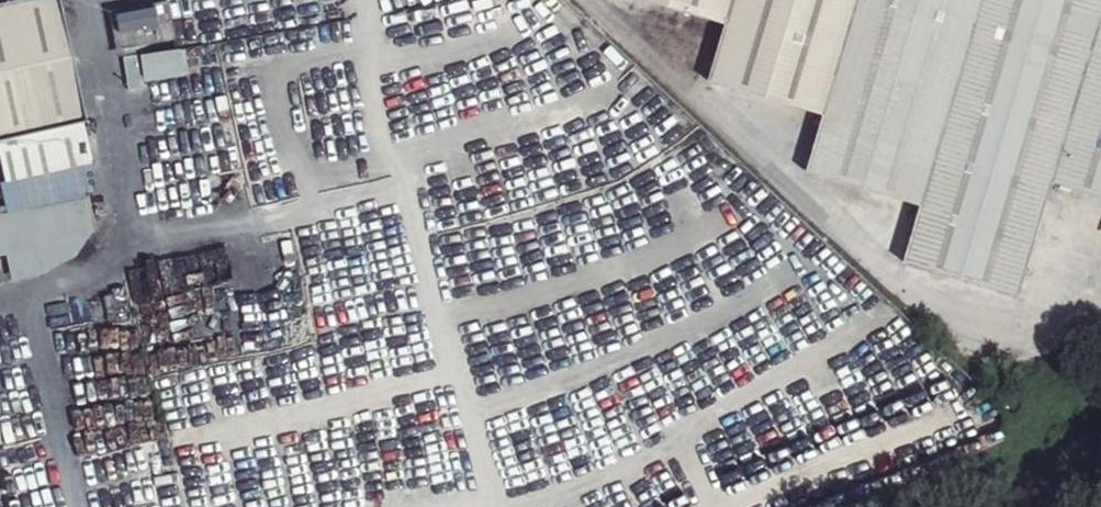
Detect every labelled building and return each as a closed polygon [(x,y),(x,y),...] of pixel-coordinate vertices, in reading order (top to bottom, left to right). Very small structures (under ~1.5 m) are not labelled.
[(84,122),(88,121),(61,0),(14,0),(0,3),(0,141),(84,122)] [(725,23),(707,80),(823,114),(806,171),(920,205),(903,262),(1018,296),(1051,182),(1100,197),(1100,0),(644,0),(725,23)] [(122,26),(160,19),(158,5),(119,13),(122,26)] [(140,53),(145,79),(186,71),(181,46),(140,53)] [(84,122),(0,141),(0,154),(6,182),(29,177),(93,162),(84,122)] [(84,166),(29,177),(36,205),(90,194),(84,166)] [(59,203),(66,237),(96,230),(88,197),(59,203)] [(59,203),(32,209),(39,242),(66,237),(59,203)] [(5,215),(12,248),(39,242),(32,209),(5,215)] [(0,216),(0,250),(12,248),(5,215),(0,216)] [(131,447),(164,440),(129,288),(70,302),(83,357),(108,352),(131,447)]
